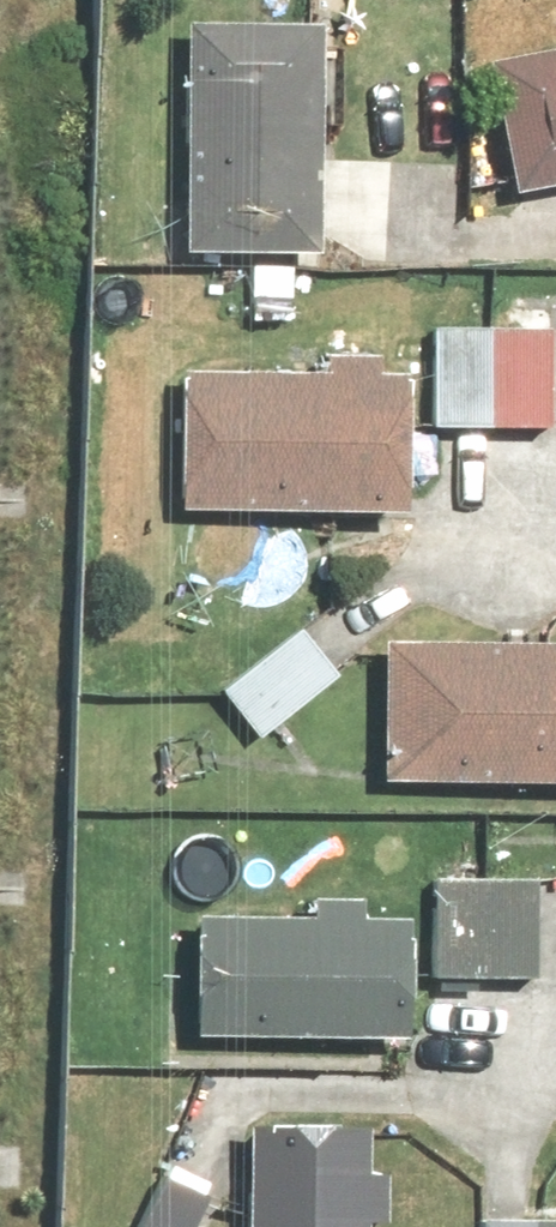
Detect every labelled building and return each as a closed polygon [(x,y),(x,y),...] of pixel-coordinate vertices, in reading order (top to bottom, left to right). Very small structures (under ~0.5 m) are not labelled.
[(168,32),(163,271),(303,274),(308,34),(168,32)] [(480,106),(508,212),(555,200),(555,86),(480,106)] [(542,332),(423,329),(421,439),(540,441),(542,332)] [(168,378),(165,530),(391,534),(395,383),(168,378)] [(290,624),(204,703),(252,755),(338,676),(290,624)] [(369,794),(555,798),(555,660),(372,656),(369,794)] [(528,884),(424,882),(421,992),(525,994),(528,884)] [(186,929),(184,1057),(392,1061),(395,933),(186,929)] [(231,1226),(358,1226),(359,1152),(232,1150),(231,1226)]
